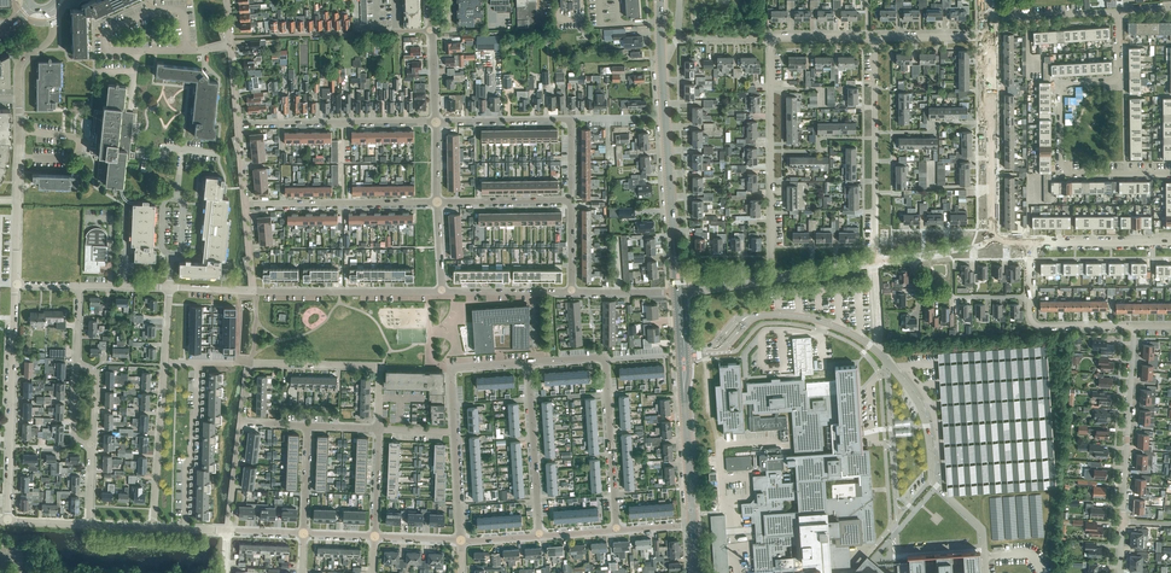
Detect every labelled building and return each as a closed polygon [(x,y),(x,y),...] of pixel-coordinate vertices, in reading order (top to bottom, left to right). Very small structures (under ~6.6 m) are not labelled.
[(127,0),(91,0),(81,4),(81,5),(81,9),(71,9),(73,55),(87,54),(85,9),(87,9),(87,12),(91,12),(92,11),(94,15),(127,0)] [(407,26),(421,25),(420,0),(406,0),(407,26)] [(457,1),(457,2),(458,2),(459,2),(459,9),(457,9),(457,17),(459,17),(459,19),(457,20),(458,24),(458,25),(459,26),(460,26),(461,25),(462,25),(462,24),(466,24),(466,25),(475,25),(475,23),(482,23),(482,25),(483,25),(483,24),(484,23),(483,22),(482,22),(482,21),(482,16),(483,16),(483,8),(481,8),(481,5),(483,5),(483,0),(457,0),(457,1)] [(511,2),(510,2),(510,0),(491,0),(491,5),(494,5),(494,11),(506,10),(506,12),(511,12),(511,2)] [(537,0),(517,0),(518,25),(529,25),(529,31),(534,31),(533,16),(537,15),(537,0)] [(581,8),(580,0),(561,0),(561,8),(566,8),(568,8),(573,8),(573,7),(575,7),(575,8),(581,8)] [(640,16),(639,0),(625,0),(627,17),(630,16),(630,17),(632,17),(632,16),(640,16)] [(958,7),(950,7),(950,2),(950,0),(946,0),(946,8),(946,16),(950,16),(950,19),(958,19),(958,7)] [(969,13),(969,5),(969,6),(962,6),(961,0),(958,0),(958,7),(958,19),(966,19),(966,13),(969,13)] [(277,11),(276,3),(267,4),(267,7),(272,6),(272,12),(277,11)] [(260,4),(256,4),(240,5),(240,13),(250,12),(254,11),(254,8),(260,7),(260,4)] [(779,20),(779,10),(773,10),(773,8),(768,8),(768,14),(771,14),(771,20),(779,20)] [(281,21),(281,16),(281,9),(278,9),(278,16),(278,21),(280,21),(280,31),(286,30),(286,25),(286,21),(281,21)] [(305,9),(305,15),(306,24),(307,24),(307,30),(313,30),(313,24),(314,24),(313,20),(310,20),(310,15),(309,15),(309,9),(305,9)] [(323,20),(320,20),(319,11),(314,11),(315,20),(316,20),(317,29),(322,29),(322,24),(323,24),(323,20)] [(332,19),(329,19),(329,11),(323,11),(324,15),(324,20),(325,20),(326,29),(332,29),(331,23),(332,23),(332,19)] [(350,19),(348,19),(348,12),(347,11),(346,11),(342,11),(342,14),(342,19),(344,19),(344,28),(350,28),(350,23),(350,19)] [(341,19),(339,19),(339,12),(333,12),(333,14),(333,20),(334,19),(335,29),(341,29),(340,23),(341,23),(341,19)] [(250,16),(257,16),(264,15),(264,13),(257,13),(240,14),(241,22),(251,21),(250,16)] [(304,24),(304,20),(304,15),(296,16),(296,21),(298,21),(298,30),(304,30),(304,24)] [(278,31),(277,21),(277,18),(273,18),(273,16),(272,16),(269,17),(270,21),(271,21),(272,31),(278,31)] [(295,21),(292,21),(292,16),(290,16),(287,16),(287,21),(289,21),(289,30),(295,30),(295,25),(295,21)] [(258,22),(244,23),(241,23),(242,30),(243,30),(243,31),(248,30),(248,32),(252,31),(251,26),(258,26),(258,22)] [(1109,26),(1101,27),(1102,39),(1106,38),(1107,41),(1111,41),(1111,38),(1110,38),(1109,26)] [(1102,39),(1101,27),(1094,28),(1095,39),(1099,39),(1099,43),(1102,43),(1102,39)] [(613,29),(604,30),(604,40),(614,40),(624,39),(624,37),(625,37),(625,28),(613,29)] [(1087,40),(1086,28),(1079,29),(1079,40),(1087,40)] [(1095,39),(1094,28),(1086,28),(1087,40),(1091,39),(1092,44),(1095,43),(1094,39),(1095,39)] [(1072,41),(1071,29),(1063,30),(1064,41),(1072,41)] [(1079,40),(1079,29),(1071,29),(1072,41),(1079,40)] [(1057,46),(1056,30),(1048,31),(1049,42),(1054,42),(1054,46),(1057,46)] [(1064,41),(1063,30),(1056,30),(1057,46),(1057,42),(1061,41),(1061,46),(1064,45),(1064,41)] [(1013,37),(1013,34),(1013,31),(1008,31),(1008,34),(1004,34),(1004,41),(1013,41),(1017,41),(1017,37),(1013,37)] [(1041,43),(1041,31),(1033,32),(1034,43),(1039,43),(1039,47),(1042,47),(1042,43),(1041,43)] [(1049,42),(1048,31),(1041,31),(1041,43),(1042,43),(1049,42)] [(499,36),(477,36),(477,50),(499,49),(499,36)] [(625,37),(624,37),(624,39),(624,47),(631,46),(642,46),(642,36),(631,36),(626,37),(625,37)] [(261,48),(260,40),(253,41),(253,45),(243,46),(243,53),(254,52),(253,48),(261,48)] [(370,42),(370,54),(380,54),(380,42),(370,42)] [(452,43),(452,42),(445,43),(446,52),(461,52),(460,43),(452,43)] [(421,47),(411,47),(408,48),(408,51),(409,51),(410,55),(406,55),(406,59),(414,58),(414,55),(421,55),(421,47)] [(642,56),(643,55),(643,53),(642,52),(642,51),(641,52),(641,49),(631,50),(631,49),(623,49),(623,53),(628,53),(628,52),(631,52),(631,57),(642,57),(642,56)] [(287,50),(279,50),(279,58),(287,58),(287,50)] [(10,85),(10,55),(1,60),(0,58),(0,85),(10,85)] [(455,59),(455,58),(446,58),(446,65),(451,65),(451,66),(455,66),(460,65),(460,66),(464,65),(464,55),(458,55),(459,59),(455,59)] [(254,58),(251,58),(251,60),(244,61),(245,69),(255,68),(255,61),(262,60),(261,56),(256,56),(256,58),(254,58)] [(797,71),(797,56),(789,56),(789,67),(793,67),(793,71),(797,71)] [(806,56),(797,56),(797,71),(801,71),(801,67),(806,67),(806,56)] [(823,70),(823,56),(815,56),(815,66),(811,66),(811,76),(815,76),(815,71),(823,71),(823,70)] [(831,65),(831,57),(831,56),(823,56),(823,70),(831,70),(831,77),(835,77),(835,68),(835,65),(831,65)] [(846,71),(846,66),(846,56),(838,56),(838,68),(835,68),(835,77),(835,86),(839,86),(839,71),(846,71)] [(854,56),(846,56),(846,66),(854,66),(858,66),(858,60),(854,60),(854,56)] [(695,65),(695,61),(695,57),(690,57),(690,61),(685,61),(685,69),(699,69),(699,65),(695,65)] [(757,57),(749,57),(749,73),(752,73),(752,67),(760,67),(760,60),(757,60),(757,57)] [(1104,73),(1103,57),(1104,61),(1096,61),(1097,73),(1104,73)] [(1112,72),(1111,60),(1107,61),(1106,57),(1103,57),(1104,73),(1112,72)] [(1089,73),(1088,62),(1084,62),(1084,58),(1081,58),(1081,62),(1081,74),(1089,73)] [(713,68),(713,60),(703,60),(703,68),(713,68)] [(1058,75),(1058,63),(1054,63),(1054,60),(1050,60),(1050,62),(1051,65),(1051,69),(1051,72),(1051,75),(1051,76),(1058,75)] [(59,85),(61,85),(61,61),(38,61),(38,77),(37,77),(37,110),(52,109),(52,107),(55,107),(55,101),(59,101),(59,85)] [(218,82),(208,80),(208,76),(202,68),(163,64),(163,62),(157,61),(155,76),(196,80),(192,121),(195,121),(194,136),(215,138),(216,126),(213,126),(218,82)] [(422,69),(421,62),(417,62),(417,61),(412,61),(412,63),(408,63),(408,67),(412,67),(412,69),(411,69),(411,68),(407,68),(407,76),(419,76),(418,69),(422,69)] [(1097,73),(1096,61),(1088,62),(1089,73),(1097,73)] [(1074,74),(1073,62),(1065,63),(1066,75),(1074,74)] [(1081,74),(1081,62),(1073,62),(1074,74),(1081,74)] [(1066,75),(1065,63),(1058,63),(1058,75),(1066,75)] [(564,84),(564,71),(556,72),(556,84),(564,84)] [(370,89),(370,78),(366,78),(366,73),(360,73),(360,77),(361,77),(361,89),(365,89),(370,89)] [(461,81),(461,80),(465,80),(465,74),(454,75),(454,78),(447,79),(447,88),(454,87),(454,81),(461,81)] [(512,88),(512,77),(510,77),(510,74),(505,74),(505,77),(503,77),(504,88),(512,88)] [(635,82),(645,82),(644,74),(628,76),(628,80),(629,80),(630,84),(635,84),(635,82)] [(252,77),(252,80),(246,80),(247,89),(259,87),(259,83),(262,83),(264,82),(263,80),(262,79),(259,79),(258,76),(252,77)] [(1018,81),(1014,81),(1014,77),(1004,77),(1004,85),(1008,85),(1008,89),(1020,89),(1020,84),(1018,84),(1018,81)] [(271,84),(269,84),(270,92),(272,91),(273,91),(278,91),(277,80),(271,81),(271,84)] [(969,89),(969,81),(959,81),(959,89),(959,92),(967,92),(967,89),(969,89)] [(426,109),(425,92),(425,83),(415,83),(415,105),(416,105),(416,110),(417,110),(417,111),(419,111),(420,110),(424,110),(426,109)] [(130,151),(134,112),(126,111),(127,100),(124,100),(126,85),(108,84),(106,105),(103,105),(103,112),(96,111),(94,133),(98,134),(97,148),(98,148),(97,155),(101,155),(99,177),(106,178),(105,185),(112,186),(112,187),(112,188),(113,188),(113,189),(114,189),(115,188),(115,186),(120,186),(120,191),(121,194),(122,196),(123,199),(125,201),(127,202),(130,203),(133,204),(133,202),(131,201),(128,200),(126,199),(125,197),(123,195),(123,193),(122,191),(123,187),(126,157),(125,157),(126,150),(130,151)] [(529,89),(529,86),(526,86),(526,91),(518,92),(518,99),(519,99),(519,102),(520,102),(520,109),(528,109),(528,103),(529,103),(529,95),(529,91),(529,89)] [(330,102),(330,96),(330,88),(322,88),(322,98),(326,98),(326,102),(322,102),(323,112),(330,112),(330,108),(330,102)] [(1014,99),(1014,95),(1016,95),(1020,95),(1020,89),(1008,89),(1008,94),(1004,94),(1004,102),(1014,102),(1017,102),(1017,99),(1014,99)] [(542,102),(542,97),(542,90),(539,90),(537,90),(537,98),(533,98),(533,107),(535,107),(535,109),(540,109),(540,102),(542,102)] [(253,97),(247,97),(248,104),(253,104),(257,104),(259,104),(260,105),(263,105),(268,105),(272,104),(271,102),(264,102),(263,101),(262,101),(262,99),(264,98),(264,92),(254,93),(254,97),(253,97)] [(758,92),(756,92),(749,92),(739,92),(739,96),(746,96),(746,103),(760,103),(760,95),(758,95),(758,92)] [(787,96),(787,104),(797,104),(797,96),(797,92),(790,92),(790,96),(787,96)] [(289,98),(289,95),(279,95),(279,103),(281,103),(281,107),(282,107),(282,112),(289,112),(289,107),(289,102),(289,98)] [(462,109),(462,102),(465,102),(465,95),(449,95),(449,100),(447,100),(447,109),(448,110),(455,110),(455,109),(462,109)] [(858,103),(858,95),(846,95),(846,99),(848,99),(848,103),(847,103),(848,107),(856,107),(856,103),(858,103)] [(555,102),(557,102),(556,96),(547,96),(547,104),(548,104),(548,109),(555,109),(555,102)] [(490,110),(500,109),(500,97),(490,97),(490,110)] [(641,100),(634,101),(628,101),(628,100),(621,100),(621,108),(628,107),(628,108),(641,108),(641,107),(646,106),(646,101),(641,101),(641,100)] [(1051,116),(1051,104),(1039,104),(1039,116),(1051,116)] [(248,108),(247,108),(247,112),(249,112),(249,113),(256,112),(256,113),(260,112),(260,111),(269,110),(268,105),(263,105),(260,105),(259,105),(253,106),(248,107),(248,108)] [(6,171),(5,171),(5,172),(4,171),(6,165),(8,166),(12,142),(10,142),(10,137),(11,137),(11,114),(10,114),(10,109),(0,109),(0,181),(6,171)] [(711,115),(707,115),(693,115),(693,123),(703,123),(703,119),(711,119),(711,115)] [(1051,127),(1051,116),(1039,116),(1039,124),(1035,124),(1030,124),(1030,127),(1035,127),(1039,127),(1051,127)] [(414,142),(414,131),(406,131),(406,142),(414,142)] [(972,131),(962,132),(962,136),(960,136),(960,140),(962,140),(962,139),(972,139),(972,131)] [(293,144),(293,132),(285,133),(285,144),(293,144)] [(332,143),(332,140),(332,132),(324,132),(324,143),(332,143)] [(639,133),(639,138),(635,138),(635,141),(649,140),(648,132),(639,133)] [(629,134),(620,134),(620,142),(622,142),(630,142),(629,134)] [(907,150),(907,149),(907,138),(899,138),(896,138),(896,143),(896,148),(899,148),(903,148),(903,150),(907,150)] [(649,148),(649,140),(635,141),(636,149),(637,149),(649,148)] [(972,155),(972,147),(962,147),(962,151),(956,151),(956,158),(967,158),(967,155),(972,155)] [(1163,151),(1163,155),(1160,155),(1160,159),(1163,159),(1163,158),(1170,158),(1170,151),(1163,151)] [(650,156),(644,156),(641,156),(641,161),(636,161),(637,165),(650,164),(650,156)] [(798,167),(798,156),(790,156),(790,157),(787,157),(787,167),(795,167),(795,170),(798,170),(798,167)] [(970,162),(968,162),(967,162),(967,158),(956,158),(955,158),(950,158),(939,158),(940,161),(945,161),(945,163),(957,162),(957,169),(960,169),(970,169),(970,162)] [(594,164),(591,164),(591,160),(582,160),(582,168),(591,168),(594,168),(599,167),(599,165),(594,165),(594,164)] [(908,165),(907,165),(907,162),(899,162),(899,165),(896,165),(896,173),(906,173),(909,173),(908,165)] [(651,172),(650,164),(637,165),(637,168),(641,168),(642,172),(651,172)] [(356,169),(353,169),(353,182),(353,194),(361,194),(361,185),(357,186),(357,182),(355,182),(355,177),(356,177),(356,169)] [(856,178),(856,170),(842,170),(842,174),(846,174),(846,178),(846,182),(853,182),(853,178),(856,178)] [(78,187),(79,173),(73,173),(73,176),(39,175),(39,174),(32,173),(32,179),(35,180),(35,182),(38,182),(38,186),(78,187)] [(221,266),(224,266),(229,219),(226,219),(228,199),(221,198),(224,178),(206,176),(203,197),(206,197),(202,238),(205,238),(202,263),(190,262),(190,259),(185,259),(185,262),(179,262),(179,274),(220,276),(221,266)] [(411,185),(407,185),(407,194),(415,193),(415,181),(415,176),(412,176),(412,181),(411,181),(411,185)] [(325,195),(324,186),(321,186),(321,182),(319,182),(319,177),(317,177),(317,195),(325,195)] [(332,183),(332,180),(332,177),(329,177),(330,182),(328,182),(328,186),(324,186),(325,195),(332,195),(332,186),(332,183)] [(294,195),(294,186),(290,186),(290,183),(288,183),(288,178),(286,178),(286,183),(285,183),(286,195),(294,195)] [(309,195),(309,186),(305,186),(305,183),(304,183),(304,178),(301,178),(301,195),(309,195)] [(632,178),(628,179),(629,188),(634,187),(634,190),(639,190),(639,193),(639,197),(647,197),(647,195),(652,195),(652,185),(648,185),(647,184),(639,185),(638,178),(632,178)] [(1115,193),(1115,181),(1104,181),(1104,193),(1108,193),(1108,196),(1112,196),(1112,193),(1115,193)] [(1127,193),(1127,181),(1115,181),(1115,193),(1127,193)] [(1149,181),(1142,181),(1142,192),(1146,192),(1146,195),(1150,195),(1150,192),(1149,181)] [(803,193),(803,182),(790,182),(790,185),(787,185),(787,209),(798,209),(798,208),(805,208),(805,193),(803,193)] [(853,185),(853,182),(846,182),(846,185),(849,185),(849,190),(845,190),(845,193),(849,193),(859,193),(859,185),(853,185)] [(594,196),(591,196),(591,191),(582,191),(582,199),(591,199),(600,199),(600,196),(594,196)] [(142,202),(133,202),(133,204),(131,245),(135,245),(135,248),(134,260),(155,261),(156,249),(153,249),(155,205),(148,204),(149,201),(142,201),(142,202)] [(943,210),(947,210),(947,202),(943,202),(943,209),(935,209),(935,223),(943,223),(943,210)] [(959,223),(958,211),(959,211),(959,206),(955,206),(955,211),(950,211),(950,223),(959,223)] [(912,223),(912,208),(908,208),(908,214),(904,214),(901,214),(901,219),(900,219),(904,219),(904,223),(912,223)] [(916,208),(912,208),(912,223),(920,223),(920,214),(916,214),(916,208)] [(635,217),(635,209),(609,209),(609,217),(635,217)] [(935,223),(935,209),(931,209),(931,214),(927,214),(927,223),(935,223)] [(967,223),(967,214),(967,210),(959,211),(958,211),(959,223),(967,223)] [(1117,227),(1117,216),(1108,216),(1108,211),(1105,211),(1105,216),(1105,227),(1117,227)] [(1128,227),(1128,211),(1128,216),(1117,216),(1117,227),(1128,227)] [(832,241),(832,234),(835,234),(835,230),(835,219),(832,219),(832,227),(824,227),(824,241),(832,241)] [(1166,220),(1166,224),(1163,224),(1163,228),(1166,228),(1166,227),(1170,227),(1170,219),(1166,220)] [(655,231),(654,221),(647,222),(647,221),(635,222),(636,232),(648,232),(648,231),(655,231)] [(859,231),(855,231),(850,231),(850,227),(847,227),(847,241),(855,241),(855,237),(859,237),(859,231)] [(85,245),(84,271),(99,271),(100,260),(106,261),(107,261),(108,246),(107,246),(106,237),(107,237),(107,235),(106,233),(104,232),(103,230),(101,229),(99,228),(97,228),(95,228),(93,229),(91,230),(89,231),(88,233),(86,234),(86,236),(87,236),(85,245)] [(705,238),(708,238),(708,232),(695,232),(695,239),(696,239),(696,249),(705,249),(705,238)] [(752,238),(752,243),(749,243),(749,249),(761,248),(761,237),(757,237),(757,232),(749,233),(749,238),(752,238)] [(740,240),(744,240),(744,233),(735,233),(735,238),(732,238),(732,249),(740,249),(740,240)] [(722,240),(726,240),(726,234),(717,234),(717,238),(714,238),(714,249),(722,249),(722,240)] [(646,238),(646,246),(655,245),(655,237),(646,238)] [(656,253),(655,245),(646,246),(647,254),(656,253)] [(647,261),(648,266),(642,266),(642,270),(644,270),(657,269),(656,261),(647,261)] [(1059,274),(1059,262),(1048,262),(1048,278),(1048,274),(1053,274),(1053,278),(1056,278),(1056,274),(1059,274)] [(1071,278),(1071,274),(1071,262),(1059,262),(1059,274),(1068,274),(1068,278),(1071,278)] [(1082,274),(1082,262),(1071,262),(1071,274),(1075,274),(1075,278),(1078,278),(1078,274),(1082,274)] [(1094,274),(1093,262),(1082,262),(1082,274),(1090,274),(1090,278),(1093,278),(1093,274),(1094,274)] [(1105,274),(1105,262),(1093,262),(1094,274),(1098,274),(1098,278),(1101,278),(1101,274),(1105,274)] [(1116,274),(1116,262),(1105,262),(1105,274),(1113,274),(1113,278),(1116,278),(1116,274)] [(1128,274),(1128,262),(1116,262),(1116,274),(1121,274),(1121,278),(1124,278),(1124,274),(1128,274)] [(1139,274),(1139,262),(1128,262),(1128,274),(1136,274),(1136,278),(1139,278),(1139,274)] [(970,273),(969,265),(961,265),(961,277),(965,277),(965,286),(973,286),(973,281),(973,273),(970,273)] [(987,265),(978,265),(978,274),(974,274),(974,282),(979,282),(979,278),(987,278),(987,265)] [(1002,274),(1002,265),(994,265),(994,277),(1000,277),(1000,282),(1006,282),(1006,274),(1002,274)] [(1020,277),(1020,265),(1011,265),(1011,272),(1007,272),(1007,281),(1014,281),(1014,277),(1020,277)] [(657,277),(657,269),(644,270),(645,273),(648,273),(649,278),(657,277)] [(908,273),(908,270),(899,270),(899,279),(894,279),(894,287),(903,287),(903,282),(908,282),(908,275),(909,275),(909,273),(908,273)] [(906,306),(906,293),(900,293),(900,290),(892,290),(892,293),(896,293),(896,306),(906,306)] [(103,304),(99,304),(99,297),(90,297),(90,306),(95,306),(94,313),(99,313),(99,310),(103,310),(103,304)] [(127,305),(127,299),(116,298),(116,305),(124,305),(124,312),(128,312),(128,305),(127,305)] [(156,309),(157,300),(150,300),(150,299),(145,298),(145,302),(150,302),(150,309),(156,309)] [(1141,303),(1141,299),(1137,299),(1137,303),(1133,303),(1133,312),(1141,312),(1141,303)] [(1090,310),(1090,300),(1082,301),(1082,310),(1090,310)] [(1098,310),(1098,300),(1090,300),(1090,310),(1098,310)] [(1107,300),(1098,300),(1098,310),(1107,310),(1107,300)] [(1133,312),(1133,303),(1133,300),(1129,300),(1129,303),(1124,303),(1124,312),(1133,312)] [(565,302),(565,305),(566,309),(568,309),(580,308),(580,301),(565,302)] [(658,310),(658,304),(649,304),(649,301),(642,301),(642,305),(643,312),(646,311),(658,310)] [(1049,310),(1049,301),(1040,301),(1040,310),(1049,310)] [(1057,310),(1057,301),(1049,301),(1049,310),(1057,310)] [(1065,310),(1065,301),(1057,301),(1057,310),(1065,310)] [(1073,310),(1073,301),(1065,301),(1065,310),(1073,310)] [(1082,310),(1082,301),(1073,301),(1073,310),(1082,310)] [(1124,312),(1124,303),(1116,303),(1116,312),(1124,312)] [(1149,312),(1149,303),(1141,303),(1141,312),(1149,312)] [(1157,312),(1157,303),(1149,303),(1149,312),(1157,312)] [(1166,312),(1166,303),(1157,303),(1157,312),(1166,312)] [(530,348),(530,304),(472,308),(475,351),(495,350),(495,347),(511,348),(530,348)] [(972,321),(972,312),(968,312),(968,304),(959,304),(959,316),(965,316),(965,321),(972,321)] [(989,322),(989,313),(985,313),(985,304),(976,304),(976,316),(981,316),(981,322),(989,322)] [(999,321),(1006,321),(1006,314),(1002,314),(1002,304),(993,304),(993,316),(999,316),(999,321)] [(1019,311),(1019,304),(1009,304),(1010,317),(1017,317),(1017,320),(1023,320),(1023,310),(1019,311)] [(934,317),(934,307),(924,307),(925,320),(931,320),(931,325),(938,325),(938,317),(934,317)] [(950,315),(950,307),(942,307),(942,319),(941,319),(941,325),(942,325),(943,325),(944,325),(945,325),(946,324),(947,324),(947,325),(954,325),(954,315),(950,315)] [(581,315),(580,308),(568,309),(568,313),(566,313),(566,316),(581,315)] [(658,317),(658,310),(646,311),(647,318),(643,318),(643,322),(650,321),(650,318),(658,317)] [(66,319),(63,318),(63,311),(44,311),(44,312),(30,312),(30,323),(44,323),(44,325),(47,325),(48,320),(56,320),(56,329),(66,329),(66,319)] [(581,323),(581,315),(566,316),(566,320),(569,320),(569,323),(581,323)] [(917,326),(917,318),(912,318),(912,319),(910,319),(910,315),(902,315),(902,327),(910,327),(910,329),(913,329),(913,326),(917,326)] [(582,330),(581,323),(569,323),(569,327),(567,327),(567,331),(582,330)] [(651,323),(643,324),(644,328),(644,334),(648,334),(660,333),(659,327),(651,327),(651,323)] [(155,336),(155,325),(148,325),(148,324),(143,324),(143,327),(147,327),(147,336),(155,336)] [(96,336),(96,331),(104,332),(104,329),(99,328),(96,328),(89,328),(89,336),(96,336)] [(582,337),(582,330),(567,331),(567,334),(570,334),(570,338),(582,337)] [(648,338),(643,339),(644,348),(652,348),(652,341),(660,340),(660,333),(648,334),(648,338)] [(120,356),(121,340),(120,340),(121,336),(117,336),(117,347),(113,347),(113,355),(120,356)] [(583,344),(582,337),(570,338),(570,342),(568,342),(568,345),(583,344)] [(1113,354),(1114,345),(1106,344),(1101,343),(1101,344),(1100,344),(1100,340),(1093,339),(1092,349),(1101,349),(1101,353),(1113,354)] [(98,343),(98,348),(91,348),(90,355),(99,355),(100,349),(101,349),(106,349),(106,341),(100,341),(100,343),(98,343)] [(1158,348),(1158,345),(1158,342),(1150,341),(1149,345),(1142,344),(1142,351),(1154,352),(1154,348),(1158,348)] [(155,357),(156,348),(149,348),(149,347),(144,346),(144,352),(149,352),(147,352),(146,353),(146,358),(149,358),(149,357),(155,357)] [(937,354),(938,363),(1046,355),(1046,347),(937,354)] [(1153,358),(1154,352),(1142,351),(1141,358),(1149,358),(1148,361),(1157,362),(1157,358),(1153,358)] [(33,366),(33,361),(38,361),(38,357),(31,357),(31,361),(25,361),(24,368),(40,369),(40,365),(35,365),(35,366),(33,366)] [(1112,371),(1113,362),(1108,361),(1108,357),(1099,357),(1099,358),(1095,358),(1095,362),(1101,363),(1100,370),(1112,371)] [(65,370),(65,362),(64,362),(64,358),(56,358),(56,362),(54,362),(54,366),(45,365),(45,369),(65,370)] [(938,365),(939,382),(1048,376),(1047,358),(938,365)] [(867,560),(863,565),(862,565),(862,566),(861,568),(850,568),(849,568),(840,560),(839,550),(845,543),(848,543),(875,541),(868,450),(863,450),(863,439),(860,439),(859,429),(862,429),(858,365),(855,365),(835,366),(837,393),(808,395),(808,389),(802,390),(802,379),(807,379),(780,380),(780,378),(771,378),(771,381),(747,383),(748,383),(748,394),(742,394),(740,362),(740,364),(720,366),(720,361),(719,361),(721,384),(716,384),(716,389),(721,389),(722,412),(724,435),(724,430),(744,429),(744,431),(745,431),(743,402),(749,402),(750,416),(748,417),(749,431),(779,429),(780,441),(788,440),(787,416),(777,417),(779,411),(792,410),(795,442),(795,455),(794,455),(782,455),(782,453),(779,453),(779,448),(765,449),(766,454),(760,455),(761,468),(783,467),(783,464),(796,463),(797,482),(781,483),(781,472),(770,472),(770,475),(767,475),(754,476),(755,501),(755,502),(742,503),(743,515),(765,513),(766,532),(761,532),(762,543),(754,543),(756,572),(882,572),(876,572),(872,568),(871,569),(871,568),(873,565),(873,566),(874,565),(873,565),(872,564),(870,562),(868,560),(867,560)] [(1157,369),(1157,362),(1148,361),(1148,365),(1141,365),(1141,371),(1153,372),(1153,368),(1157,369)] [(114,375),(114,371),(114,370),(118,370),(119,366),(109,366),(108,371),(106,371),(106,378),(121,379),(121,375),(114,375)] [(65,377),(65,370),(45,369),(44,373),(45,373),(48,373),(54,373),(53,377),(65,377)] [(444,397),(444,392),(445,392),(446,382),(444,382),(444,377),(442,377),(443,371),(430,371),(430,372),(413,371),(413,370),(386,370),(386,385),(426,386),(426,385),(430,385),(429,400),(431,400),(431,404),(427,403),(427,407),(431,407),(431,410),(428,410),(428,413),(432,413),(431,417),(428,417),(428,420),(432,420),(432,424),(446,424),(446,417),(445,417),(445,410),(445,404),(444,404),(444,397)] [(589,381),(589,370),(583,370),(581,371),(582,381),(589,381)] [(575,382),(574,371),(567,371),(567,372),(567,382),(575,382)] [(582,381),(581,371),(575,371),(574,371),(575,382),(582,381)] [(1152,376),(1153,372),(1141,371),(1140,378),(1147,378),(1147,382),(1156,383),(1156,379),(1155,379),(1155,376),(1152,376)] [(553,383),(552,372),(545,373),(545,384),(553,383)] [(560,383),(559,372),(552,372),(553,383),(560,383)] [(567,382),(567,372),(559,372),(560,383),(567,382)] [(1111,387),(1112,378),(1104,378),(1104,374),(1097,373),(1096,377),(1099,377),(1099,386),(1111,387)] [(272,378),(272,375),(267,375),(267,376),(258,376),(258,383),(267,384),(267,383),(267,378),(272,378)] [(515,385),(514,375),(508,375),(507,376),(507,386),(515,385)] [(299,385),(299,376),(292,376),(291,385),(297,385),(297,390),(300,390),(300,385),(299,385)] [(307,386),(307,376),(299,376),(299,385),(300,385),(305,386),(305,391),(308,391),(308,386),(307,386)] [(314,386),(315,377),(307,376),(307,386),(308,386),(313,386),(312,391),(315,391),(315,386),(314,386)] [(500,386),(499,376),(493,377),(492,377),(493,387),(500,386)] [(507,386),(507,376),(500,376),(499,376),(500,386),(507,386)] [(322,386),(322,377),(315,377),(314,386),(315,386),(320,386),(320,391),(323,391),(323,386),(322,386)] [(330,386),(330,377),(322,377),(322,386),(323,386),(328,386),(328,391),(330,391),(331,386),(330,386)] [(338,377),(330,377),(330,386),(331,386),(335,387),(335,391),(338,392),(338,386),(337,386),(338,377)] [(485,387),(484,377),(477,378),(478,388),(485,387)] [(493,387),(492,377),(485,377),(484,377),(485,387),(493,387)] [(371,386),(371,378),(362,378),(361,384),(356,384),(356,387),(361,387),(361,386),(371,386)] [(940,385),(941,402),(1049,396),(1048,378),(940,385)] [(44,390),(44,386),(44,380),(37,380),(37,383),(39,383),(39,386),(32,386),(32,382),(24,382),(24,389),(39,390),(44,390)] [(150,388),(150,380),(134,380),(134,383),(142,383),(141,387),(150,388)] [(272,383),(267,383),(267,384),(258,383),(258,391),(267,391),(267,390),(267,386),(272,386),(272,383)] [(361,387),(356,387),(356,394),(361,394),(361,393),(371,394),(371,386),(361,386),(361,387)] [(1155,397),(1155,390),(1156,386),(1147,386),(1147,389),(1139,389),(1139,395),(1155,397)] [(272,390),(267,390),(267,391),(258,391),(257,399),(267,399),(267,398),(267,393),(272,393),(272,390)] [(1110,404),(1111,395),(1104,395),(1104,391),(1092,390),(1092,399),(1099,400),(1099,403),(1101,403),(1101,405),(1106,405),(1106,403),(1110,404)] [(370,401),(371,394),(361,393),(361,394),(361,399),(356,399),(356,402),(361,402),(361,401),(370,401)] [(631,403),(631,400),(629,400),(629,395),(619,396),(620,404),(631,403)] [(1154,407),(1155,400),(1155,397),(1139,395),(1139,402),(1146,403),(1146,406),(1154,407)] [(272,398),(267,398),(267,399),(257,399),(257,406),(266,407),(266,406),(267,401),(272,401),(272,398)] [(585,406),(596,406),(595,398),(584,398),(584,402),(586,402),(586,406),(585,406)] [(660,399),(660,403),(656,403),(656,407),(670,406),(669,398),(660,399)] [(941,405),(942,423),(1050,416),(1049,399),(941,405)] [(149,409),(149,401),(133,401),(133,404),(141,404),(141,408),(149,409)] [(370,409),(370,401),(361,401),(361,402),(361,407),(356,407),(356,409),(361,410),(361,409),(370,409)] [(542,402),(543,409),(554,409),(553,405),(552,406),(551,401),(542,402)] [(507,412),(518,411),(518,403),(507,404),(507,407),(509,407),(509,412),(507,412)] [(631,404),(631,403),(620,404),(620,412),(631,411),(631,408),(629,408),(629,404),(631,404)] [(271,406),(266,406),(266,407),(257,406),(257,414),(266,414),(266,408),(271,408),(271,406)] [(468,407),(468,415),(478,415),(478,414),(477,409),(482,408),(482,406),(477,406),(477,407),(468,407)] [(596,413),(596,406),(585,406),(585,410),(587,410),(587,414),(585,414),(596,413)] [(670,414),(670,406),(656,407),(656,410),(661,410),(661,414),(670,414)] [(1154,417),(1154,407),(1146,406),(1145,410),(1138,409),(1138,416),(1154,417)] [(1102,421),(1109,422),(1110,413),(1102,413),(1103,409),(1093,408),(1092,412),(1095,412),(1094,423),(1102,424),(1102,421)] [(370,417),(370,409),(361,409),(361,410),(361,414),(356,414),(355,417),(361,417),(361,416),(370,417)] [(554,409),(543,409),(543,417),(554,416),(554,413),(552,413),(552,409),(554,409)] [(519,419),(518,411),(507,412),(508,415),(509,415),(510,419),(508,419),(519,419)] [(631,411),(620,412),(621,419),(632,419),(631,415),(630,416),(630,411),(631,411)] [(105,413),(104,420),(120,421),(120,417),(113,417),(113,413),(105,413)] [(483,413),(478,414),(478,415),(468,415),(469,423),(478,422),(478,421),(478,416),(483,416),(483,413)] [(597,421),(596,413),(585,414),(585,418),(587,417),(587,421),(586,422),(597,421)] [(554,417),(554,416),(543,417),(544,425),(555,424),(554,421),(553,421),(552,417),(554,417)] [(1153,427),(1154,421),(1154,417),(1138,416),(1137,423),(1145,423),(1144,427),(1153,427)] [(519,426),(519,419),(508,419),(508,423),(510,423),(510,427),(508,427),(519,426)] [(632,419),(621,419),(621,427),(632,427),(632,423),(630,423),(630,419),(632,419)] [(942,426),(943,443),(1051,436),(1050,419),(942,426)] [(478,424),(483,424),(483,421),(478,421),(478,422),(469,423),(469,431),(479,430),(478,424)] [(597,429),(597,421),(586,422),(586,425),(588,425),(588,429),(586,429),(586,430),(597,429)] [(662,422),(662,426),(660,426),(660,427),(655,427),(656,430),(671,429),(671,421),(662,422)] [(148,430),(148,422),(132,422),(132,425),(137,426),(137,425),(140,425),(140,429),(148,430)] [(555,424),(544,425),(544,433),(555,432),(555,428),(553,429),(553,424),(555,424)] [(1087,434),(1087,425),(1079,425),(1078,434),(1087,434)] [(520,434),(519,426),(508,427),(509,430),(510,430),(511,435),(520,434)] [(598,437),(597,429),(586,430),(587,433),(588,433),(589,437),(587,437),(598,437)] [(672,436),(671,429),(656,430),(656,434),(660,433),(660,437),(652,438),(652,441),(662,441),(661,437),(672,436)] [(1108,439),(1109,430),(1091,429),(1090,433),(1095,433),(1095,438),(1103,439),(1107,440),(1107,439),(1108,439)] [(1153,437),(1153,431),(1144,430),(1144,434),(1137,433),(1136,440),(1148,441),(1149,437),(1153,437)] [(259,440),(260,433),(248,432),(248,439),(259,440)] [(555,432),(544,433),(545,440),(556,440),(555,436),(554,436),(553,432),(555,432)] [(622,434),(622,442),(633,442),(633,438),(631,439),(631,434),(622,434)] [(470,437),(470,445),(480,444),(480,445),(481,444),(481,441),(479,441),(479,437),(470,437)] [(598,444),(598,437),(587,437),(587,440),(589,440),(589,445),(587,445),(598,444)] [(258,447),(259,440),(248,439),(247,446),(258,447)] [(944,446),(945,463),(1053,456),(1052,439),(944,446)] [(556,440),(545,440),(545,448),(556,447),(556,444),(554,444),(554,440),(556,440)] [(1148,445),(1148,441),(1136,440),(1136,447),(1143,447),(1143,451),(1152,451),(1152,445),(1148,445)] [(511,445),(512,450),(521,449),(520,441),(509,442),(510,446),(511,445)] [(118,449),(118,453),(125,453),(125,450),(125,443),(119,443),(119,442),(104,442),(103,449),(115,450),(115,446),(122,446),(122,449),(118,449)] [(633,442),(622,442),(623,450),(634,449),(633,446),(632,446),(631,442),(633,442)] [(147,451),(147,444),(132,443),(132,446),(139,447),(139,451),(147,451)] [(482,452),(482,449),(480,449),(480,445),(480,444),(470,445),(471,453),(480,452),(482,452)] [(599,452),(598,444),(587,445),(588,448),(589,448),(590,453),(599,452)] [(663,444),(663,449),(656,449),(657,452),(673,451),(672,444),(663,444)] [(1107,458),(1108,449),(1098,449),(1098,445),(1090,444),(1089,452),(1095,453),(1095,457),(1107,458)] [(257,454),(258,447),(247,446),(246,453),(257,454)] [(761,468),(760,455),(760,454),(764,453),(764,446),(727,448),(727,456),(759,454),(759,455),(751,455),(752,469),(761,468)] [(556,447),(545,448),(546,456),(557,455),(557,451),(555,452),(555,448),(556,447)] [(521,449),(512,450),(510,450),(510,453),(512,453),(512,457),(510,458),(521,457),(521,449)] [(634,449),(623,450),(623,458),(634,457),(634,454),(632,454),(632,450),(634,449)] [(673,459),(673,451),(657,452),(657,456),(664,456),(664,460),(673,459)] [(1154,451),(1152,451),(1143,451),(1143,454),(1135,454),(1135,461),(1152,462),(1153,455),(1154,455),(1154,451)] [(480,456),(480,452),(471,453),(471,460),(480,460),(482,460),(482,456),(480,456)] [(79,463),(79,456),(74,456),(74,454),(65,453),(65,464),(68,464),(68,468),(67,468),(67,471),(73,471),(74,462),(79,463)] [(256,461),(257,454),(246,453),(245,460),(256,461)] [(37,455),(32,454),(23,454),(23,461),(28,461),(28,466),(29,466),(29,470),(37,471),(37,466),(35,466),(35,462),(37,462),(37,455)] [(61,462),(57,462),(55,462),(56,455),(46,455),(46,462),(51,462),(51,475),(61,475),(61,471),(61,462)] [(727,470),(752,469),(751,455),(726,457),(727,470)] [(522,465),(521,457),(510,458),(511,461),(512,461),(513,465),(511,465),(522,465)] [(634,457),(623,458),(624,465),(633,465),(635,465),(634,461),(633,462),(632,457),(634,457)] [(589,468),(600,467),(599,459),(588,460),(589,463),(590,463),(591,468),(589,468)] [(945,466),(946,484),(1054,477),(1053,459),(945,466)] [(481,464),(480,460),(471,460),(472,468),(481,467),(481,468),(483,468),(482,464),(481,464)] [(1106,478),(1106,470),(1100,469),(1100,462),(1087,461),(1087,465),(1091,465),(1091,468),(1085,468),(1084,476),(1106,478)] [(1150,472),(1151,466),(1152,466),(1152,462),(1135,461),(1135,467),(1142,468),(1142,472),(1150,472)] [(546,463),(547,471),(558,470),(557,467),(556,467),(555,462),(546,463)] [(146,472),(146,465),(131,464),(131,468),(138,468),(138,472),(146,472)] [(522,472),(522,465),(511,465),(511,469),(513,469),(513,473),(512,473),(522,472)] [(633,469),(633,465),(624,465),(624,473),(635,472),(635,469),(633,469)] [(255,474),(256,467),(244,466),(243,473),(255,474)] [(665,467),(665,474),(674,474),(674,466),(665,467)] [(481,472),(481,468),(481,467),(472,468),(472,476),(483,475),(483,472),(481,472)] [(600,475),(600,467),(589,468),(589,471),(591,471),(591,475),(589,475),(600,475)] [(558,470),(547,471),(547,478),(558,478),(558,475),(556,475),(556,470),(558,470)] [(523,480),(522,472),(512,473),(512,476),(513,476),(514,481),(512,481),(523,480)] [(635,473),(635,472),(624,473),(625,481),(634,480),(636,480),(635,477),(634,477),(633,473),(635,473)] [(27,476),(21,476),(21,491),(29,491),(29,487),(28,487),(28,482),(33,482),(33,473),(30,473),(30,476),(27,476)] [(254,481),(255,474),(243,473),(242,480),(254,481)] [(675,482),(674,474),(665,474),(658,475),(659,478),(665,478),(666,482),(675,482)] [(483,475),(472,476),(473,483),(484,483),(483,479),(482,480),(481,475),(483,475)] [(601,483),(600,475),(589,475),(590,479),(591,479),(592,483),(601,483)] [(1150,482),(1150,475),(1141,475),(1141,478),(1134,478),(1134,485),(1146,485),(1146,482),(1150,482)] [(558,478),(547,478),(548,486),(559,486),(558,482),(557,482),(556,478),(558,478)] [(946,486),(946,495),(1055,488),(1054,479),(946,486)] [(253,488),(254,481),(242,480),(241,487),(253,488)] [(523,488),(523,480),(512,481),(512,484),(514,484),(514,488),(513,488),(513,489),(523,488)] [(634,485),(634,480),(625,481),(625,489),(636,488),(636,485),(634,485)] [(79,491),(79,483),(67,483),(67,487),(72,487),(72,491),(79,491)] [(114,484),(108,483),(108,492),(102,492),(102,499),(112,500),(112,492),(114,493),(114,484)] [(484,483),(473,483),(473,491),(484,491),(484,487),(482,487),(482,483),(484,483)] [(601,490),(601,483),(592,483),(590,483),(590,486),(592,486),(592,491),(601,490)] [(1149,489),(1145,489),(1146,485),(1134,485),(1133,491),(1140,492),(1140,495),(1149,496),(1149,489)] [(145,492),(142,492),(142,486),(134,486),(134,488),(132,488),(132,492),(134,492),(134,501),(138,501),(138,502),(137,502),(137,503),(144,503),(145,496),(144,496),(145,492)] [(559,493),(559,490),(557,490),(557,486),(559,486),(548,486),(548,494),(559,493)] [(1105,496),(1105,488),(1098,487),(1098,486),(1094,486),(1094,487),(1090,487),(1090,491),(1093,492),(1093,496),(1105,496)] [(119,493),(118,500),(128,500),(128,493),(128,487),(125,487),(125,493),(119,493)] [(524,496),(523,488),(513,489),(513,492),(514,492),(515,496),(524,496)] [(486,498),(485,498),(484,491),(473,491),(474,499),(476,499),(476,503),(486,502),(486,498)] [(53,504),(54,494),(50,494),(50,498),(50,504),(49,511),(57,512),(57,504),(53,504)] [(28,502),(32,502),(39,502),(39,495),(32,495),(26,495),(26,499),(20,498),(20,509),(27,510),(28,502)] [(1029,496),(1031,539),(1044,538),(1042,495),(1029,496)] [(1149,500),(1149,496),(1140,495),(1140,499),(1133,499),(1132,505),(1144,506),(1145,499),(1149,500)] [(1016,497),(1018,540),(1031,539),(1028,496),(1016,497)] [(989,498),(991,541),(1004,541),(1002,497),(989,498)] [(1002,498),(1005,541),(1018,540),(1015,497),(1002,498)] [(50,504),(50,498),(46,498),(46,504),(42,504),(41,511),(49,511),(50,504)] [(257,511),(257,503),(246,503),(246,506),(246,517),(253,518),(253,511),(257,511)] [(268,504),(257,503),(257,511),(260,511),(260,518),(267,518),(268,507),(268,504)] [(667,513),(666,503),(659,504),(659,514),(667,513)] [(673,503),(666,503),(667,513),(674,513),(673,503)] [(1103,516),(1104,508),(1093,507),(1093,503),(1086,503),(1086,512),(1090,513),(1090,515),(1103,516)] [(268,507),(267,518),(274,519),(275,511),(278,511),(278,507),(278,504),(275,504),(275,507),(268,507)] [(281,519),(288,519),(289,508),(282,508),(282,504),(278,504),(278,507),(278,511),(282,512),(281,519)] [(652,514),(651,504),(644,505),(645,515),(652,514)] [(659,514),(659,504),(651,504),(652,514),(659,514)] [(78,513),(79,505),(65,505),(60,505),(60,512),(64,512),(64,508),(68,508),(68,512),(71,512),(78,513)] [(645,515),(644,505),(637,506),(637,516),(645,515)] [(1147,509),(1144,509),(1144,506),(1132,505),(1132,512),(1139,512),(1139,516),(1148,516),(1148,513),(1147,513),(1147,509)] [(637,516),(637,506),(629,506),(630,516),(637,516)] [(421,513),(416,513),(416,524),(423,524),(423,518),(427,518),(427,509),(421,508),(421,513)] [(591,519),(590,508),(583,509),(584,520),(591,519)] [(598,508),(590,508),(591,519),(599,518),(598,508)] [(577,520),(576,509),(569,510),(569,521),(577,520)] [(584,520),(583,509),(576,509),(577,520),(584,520)] [(416,513),(416,510),(405,510),(405,517),(409,518),(408,524),(416,524),(416,513)] [(562,521),(561,510),(554,511),(555,522),(562,521)] [(569,521),(569,510),(561,510),(562,521),(569,521)] [(521,514),(514,515),(515,525),(522,524),(521,514)] [(507,525),(507,515),(499,516),(500,526),(507,525)] [(515,525),(514,515),(507,515),(507,525),(515,525)] [(493,526),(492,516),(485,517),(485,527),(493,526)] [(500,526),(499,516),(492,516),(493,526),(500,526)] [(485,527),(485,517),(477,518),(478,528),(485,527)] [(1102,536),(1103,527),(1096,527),(1097,522),(1086,521),(1085,530),(1089,530),(1089,535),(1098,536),(1098,537),(1101,537),(1101,536),(1102,536)] [(1148,535),(1148,529),(1140,528),(1140,532),(1131,532),(1131,539),(1147,540),(1148,540),(1149,535),(1148,535)] [(731,537),(733,572),(746,572),(744,536),(731,537)] [(648,552),(648,547),(651,547),(651,538),(643,539),(645,556),(645,557),(648,556),(648,552)] [(645,556),(643,539),(636,539),(636,548),(641,548),(641,556),(645,556)] [(1146,551),(1147,540),(1131,539),(1130,547),(1139,547),(1139,550),(1146,551)] [(629,549),(629,540),(621,541),(622,558),(626,558),(625,549),(629,549)] [(663,546),(664,549),(667,549),(670,549),(681,548),(681,545),(679,545),(679,540),(670,541),(670,545),(663,546)] [(622,558),(621,541),(613,541),(614,550),(619,550),(619,558),(622,558)] [(600,560),(599,542),(591,543),(592,552),(596,551),(597,555),(597,560),(600,560)] [(607,550),(607,542),(599,542),(600,560),(604,559),(603,554),(604,554),(604,551),(607,550)] [(1093,547),(1093,543),(1086,542),(1085,547),(1089,547),(1088,556),(1101,557),(1101,548),(1093,547)] [(585,552),(585,543),(569,545),(570,553),(574,553),(574,558),(582,558),(582,552),(585,552)] [(564,554),(563,545),(555,546),(556,562),(558,562),(560,561),(560,554),(564,554)] [(556,562),(555,546),(548,546),(548,555),(553,555),(553,562),(556,562)] [(335,560),(335,557),(335,555),(339,555),(340,548),(332,547),(332,556),(332,560),(332,564),(331,566),(334,567),(334,560),(335,560)] [(534,558),(533,547),(525,548),(526,557),(530,557),(530,558),(534,558)] [(541,547),(533,547),(534,558),(535,565),(538,564),(538,557),(542,556),(541,547)] [(361,556),(361,549),(354,548),(353,556),(358,556),(357,561),(362,561),(362,557),(361,557),(361,556)] [(519,548),(511,549),(512,565),(516,564),(515,558),(520,558),(519,548)] [(670,549),(667,549),(668,553),(671,552),(671,557),(680,556),(679,551),(681,551),(681,548),(670,549)] [(392,562),(392,551),(390,551),(390,549),(385,549),(385,552),(385,562),(384,562),(384,565),(392,566),(392,562)] [(512,565),(511,549),(503,550),(504,559),(508,559),(509,567),(513,567),(512,565)] [(400,553),(400,550),(395,550),(395,551),(392,551),(392,562),(396,562),(396,567),(403,567),(403,559),(399,559),(399,553),(400,553)] [(414,563),(414,552),(412,552),(412,550),(407,550),(407,553),(407,559),(403,559),(403,567),(407,567),(407,563),(414,563)] [(978,552),(978,550),(909,555),(909,557),(909,564),(897,564),(898,572),(980,572),(978,552)] [(422,554),(422,551),(417,551),(417,552),(414,552),(414,563),(418,563),(418,568),(425,568),(425,560),(421,560),(421,554),(422,554)] [(436,564),(436,553),(434,553),(434,551),(429,551),(429,554),(429,560),(425,560),(425,568),(432,568),(432,564),(436,564)] [(443,555),(444,555),(444,552),(439,551),(439,553),(436,553),(436,564),(436,569),(443,569),(443,555)] [(1148,556),(1148,552),(1138,552),(1138,555),(1130,555),(1130,563),(1142,563),(1142,558),(1147,559),(1147,556),(1148,556)] [(669,560),(664,560),(662,560),(663,564),(665,564),(665,566),(669,566),(669,570),(681,569),(680,562),(669,563),(669,560)] [(590,570),(589,562),(585,562),(585,566),(572,567),(572,563),(568,563),(568,572),(572,572),(590,570)] [(1146,568),(1142,568),(1142,563),(1130,563),(1130,570),(1138,570),(1138,572),(1148,572),(1148,571),(1146,571),(1146,568)] [(1098,569),(1098,564),(1090,564),(1089,570),(1088,570),(1088,572),(1100,572),(1100,571),(1097,571),(1097,569),(1098,569)]
